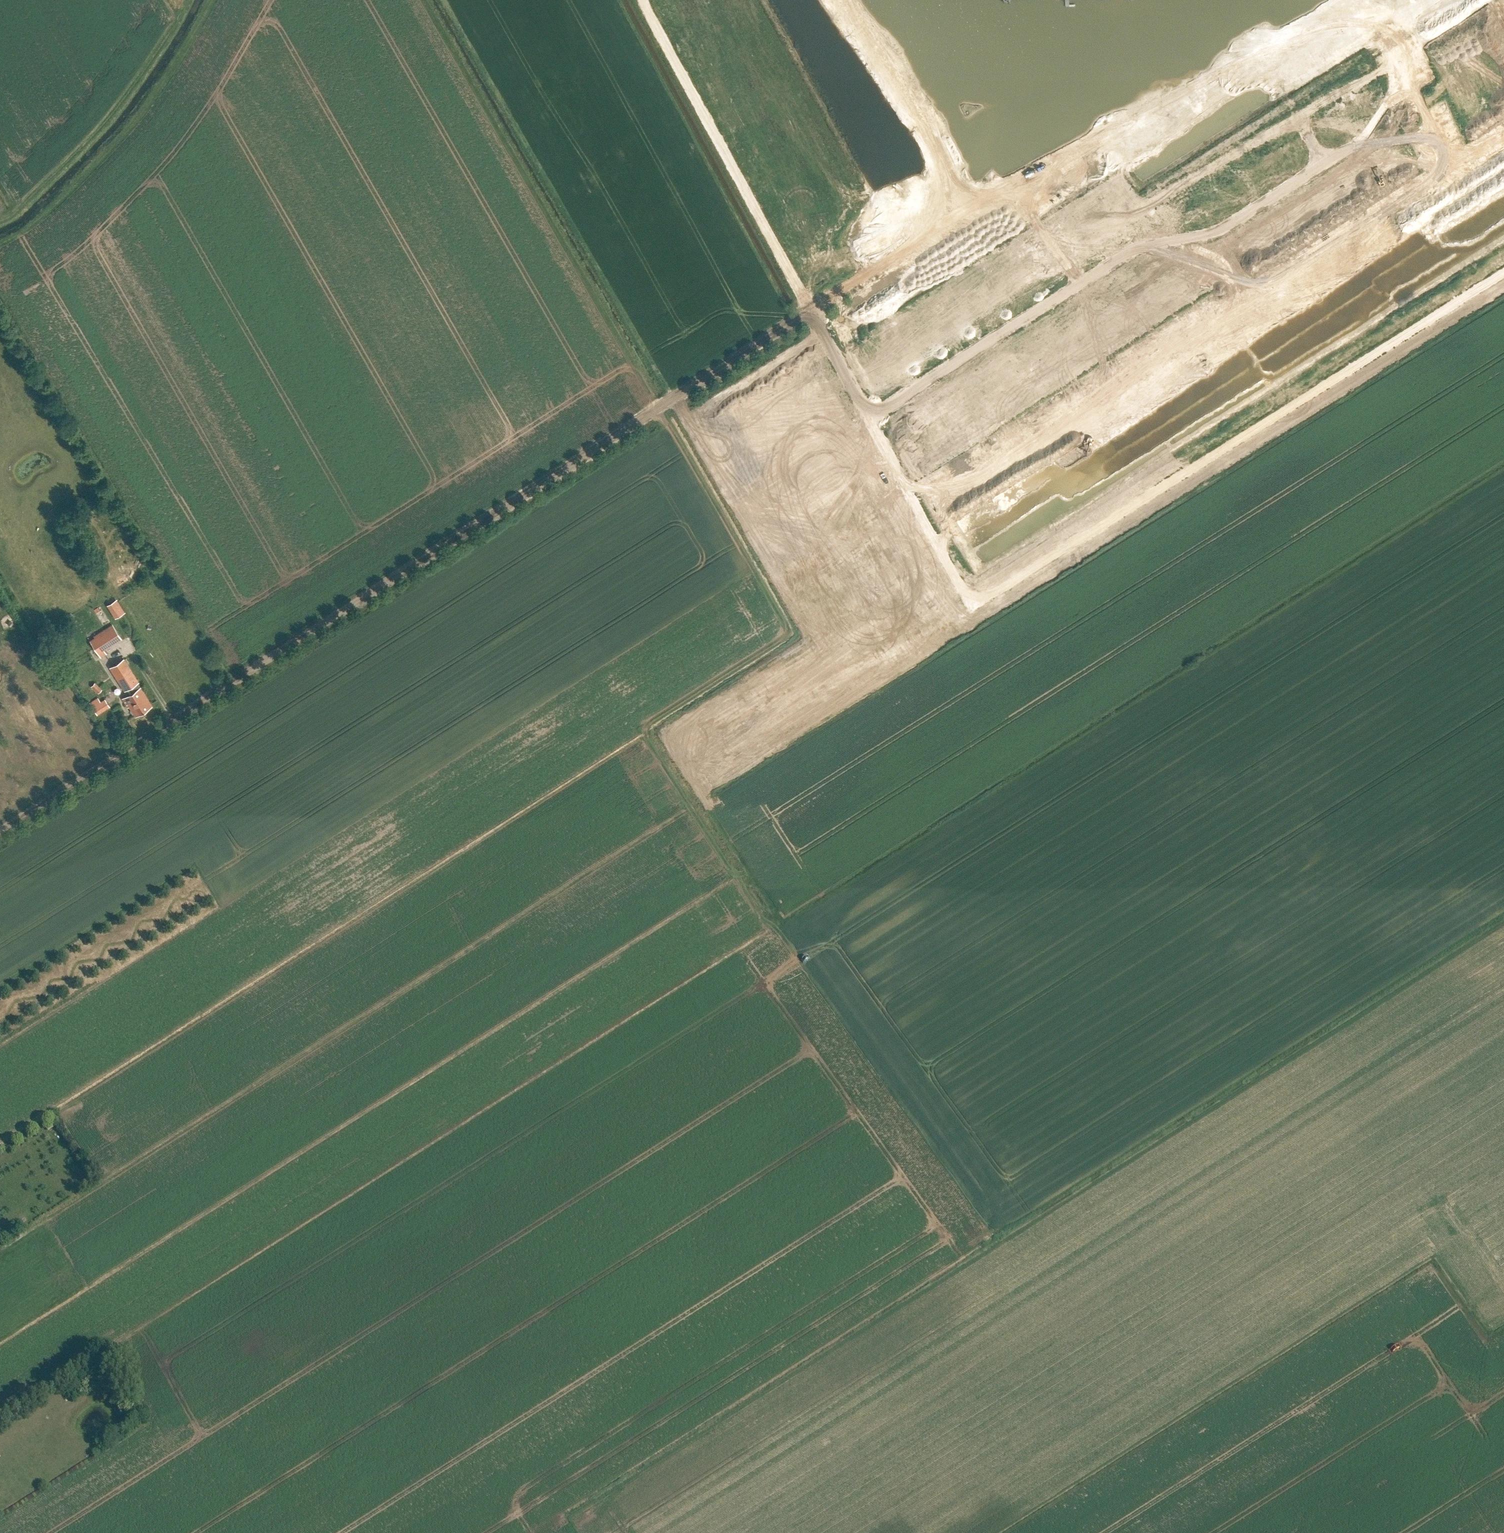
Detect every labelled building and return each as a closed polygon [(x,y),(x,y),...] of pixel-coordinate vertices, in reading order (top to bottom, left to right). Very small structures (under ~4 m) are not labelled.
[(117,599),(107,605),(115,618),(125,612),(117,599)] [(106,654),(103,648),(120,638),(111,624),(87,639),(99,658),(106,654)] [(152,705),(138,682),(139,681),(124,658),(109,668),(124,690),(125,690),(129,694),(124,697),(124,698),(123,699),(127,707),(129,706),(135,716),(152,705)] [(90,703),(97,715),(110,707),(104,699),(100,701),(98,698),(90,703)]
